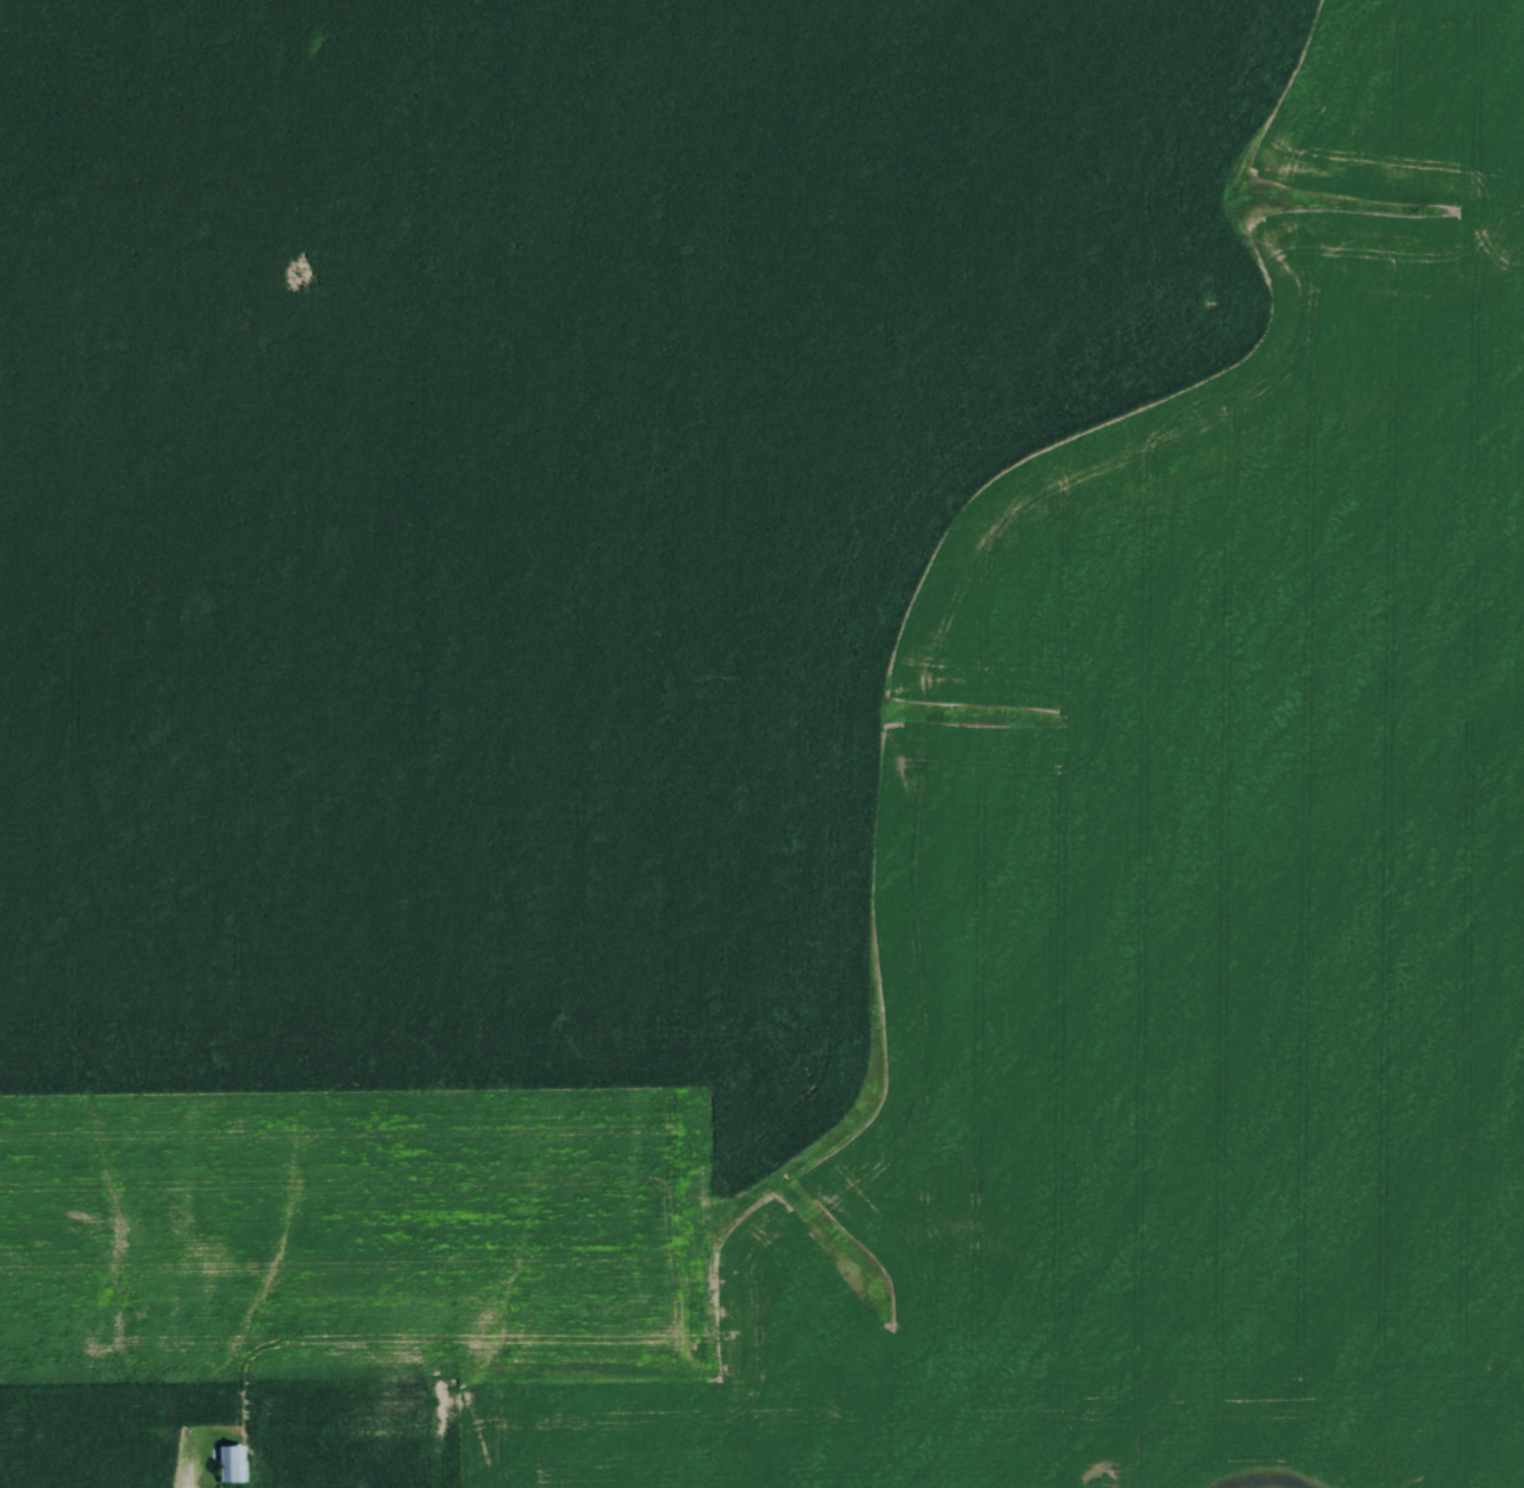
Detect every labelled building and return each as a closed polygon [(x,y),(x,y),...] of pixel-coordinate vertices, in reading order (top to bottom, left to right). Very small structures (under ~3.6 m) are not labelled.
[(241,1482),(241,1445),(218,1445),(218,1482),(241,1482)]
